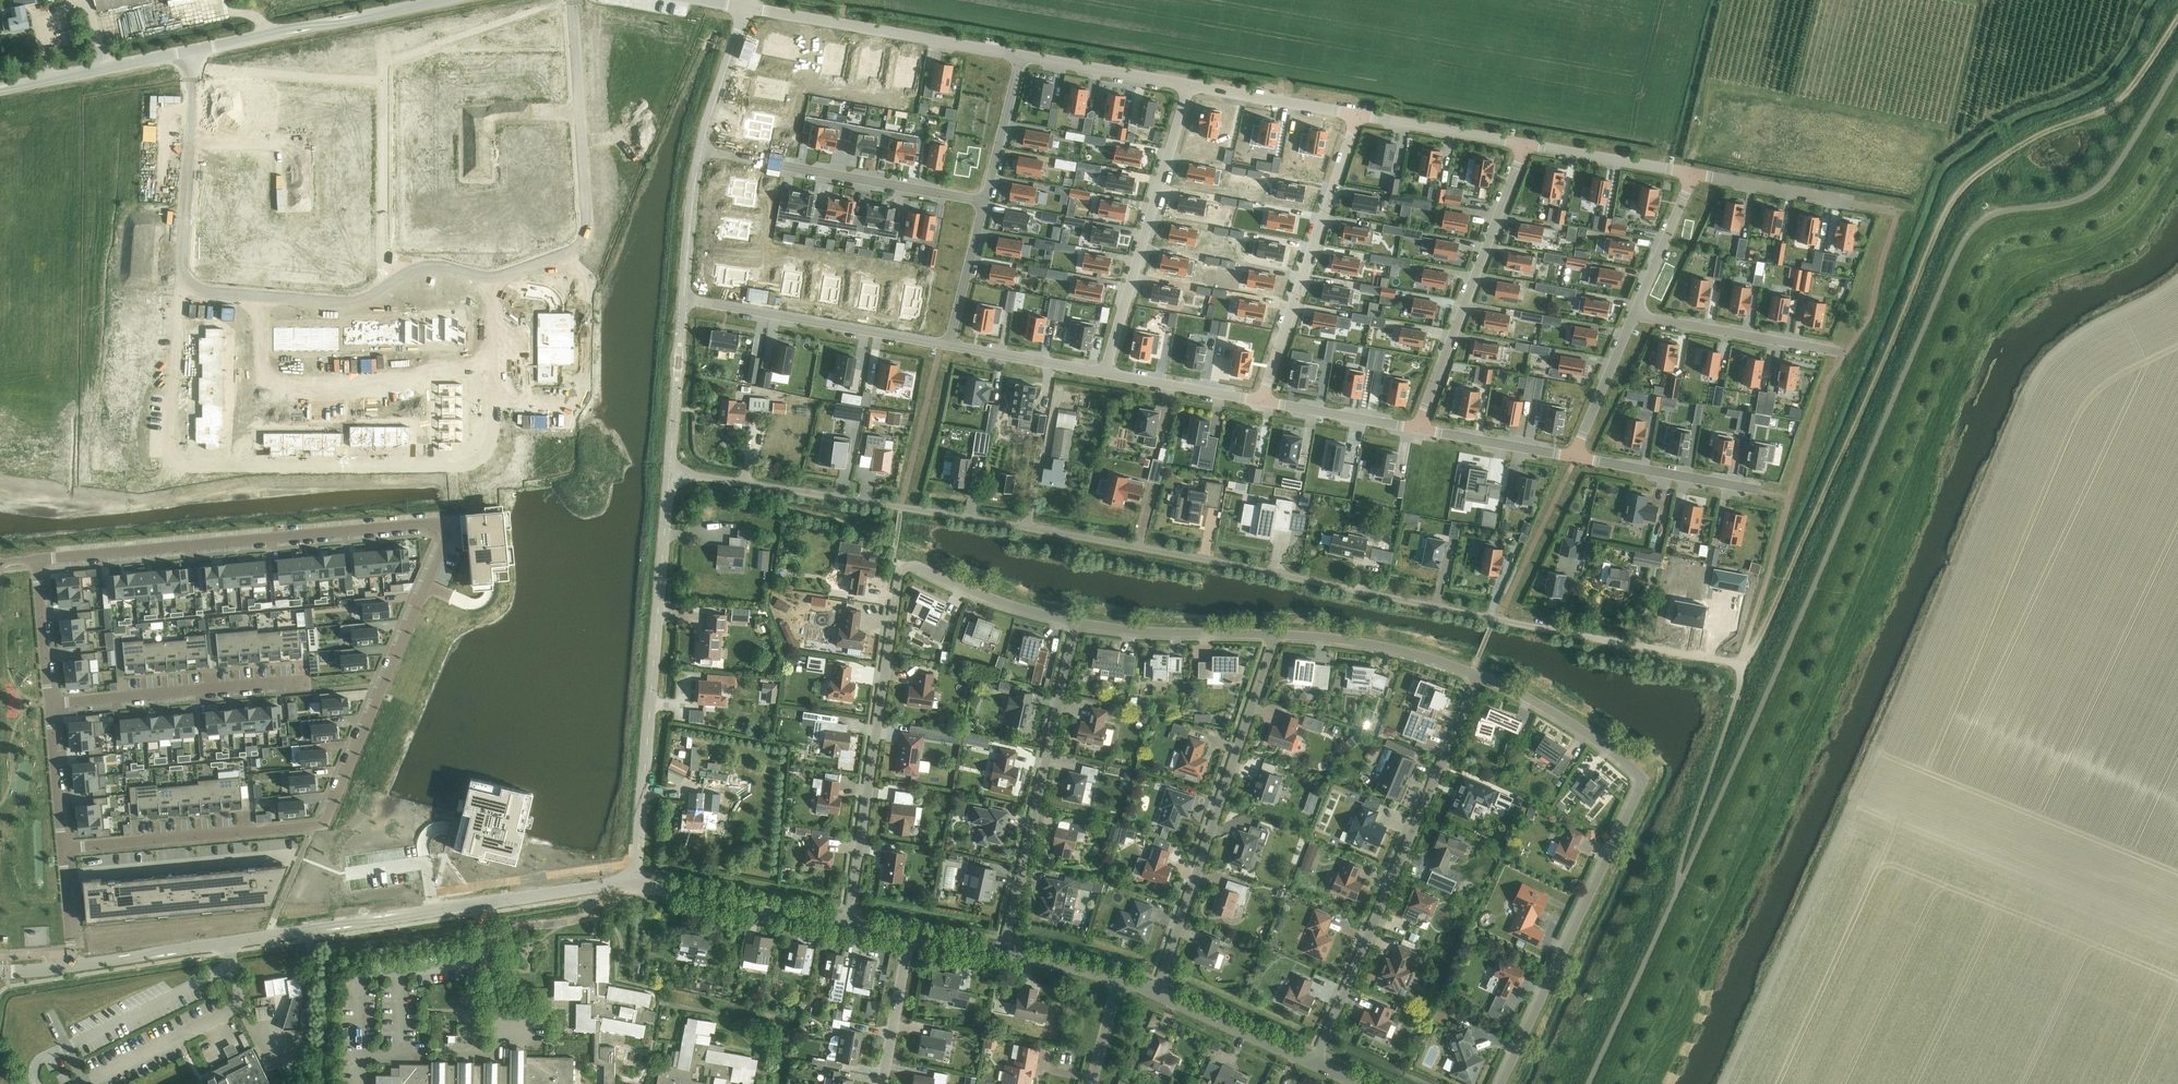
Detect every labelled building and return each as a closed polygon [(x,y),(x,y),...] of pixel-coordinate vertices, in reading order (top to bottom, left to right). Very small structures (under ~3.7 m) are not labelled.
[(50,0),(14,0),(18,16),(10,18),(13,32),(30,28),(25,5),(50,0)] [(98,13),(155,0),(95,0),(98,13)] [(125,21),(130,31),(139,26),(134,17),(125,21)] [(1469,30),(1484,34),(1485,27),(1471,23),(1469,30)] [(766,42),(764,52),(790,56),(793,40),(786,39),(787,37),(772,35),(772,37),(770,36),(769,42),(766,42)] [(827,45),(824,66),(840,69),(841,62),(842,62),(844,48),(827,45)] [(512,57),(512,73),(531,75),(532,50),(518,51),(518,57),(512,57)] [(532,50),(531,75),(545,75),(545,77),(552,78),(553,61),(546,60),(546,51),(532,50)] [(864,51),(860,72),(876,75),(877,68),(878,68),(881,54),(864,51)] [(899,57),(895,79),(911,82),(913,75),(914,75),(917,60),(899,57)] [(442,60),(430,60),(430,80),(442,80),(442,60)] [(454,60),(442,60),(442,80),(454,80),(454,60)] [(466,60),(454,60),(454,80),(466,80),(466,60)] [(806,63),(803,76),(810,76),(812,64),(806,63)] [(947,92),(952,66),(934,63),(931,82),(925,81),(923,96),(931,98),(933,89),(947,92)] [(1107,74),(1104,87),(1112,88),(1114,76),(1107,74)] [(797,77),(796,83),(809,86),(809,79),(797,77)] [(759,78),(756,95),(777,98),(780,82),(773,81),(773,80),(759,78)] [(1037,82),(1033,105),(1049,107),(1053,84),(1037,82)] [(1083,117),(1088,90),(1082,89),(1082,87),(1073,85),(1069,111),(1072,111),(1071,115),(1083,117)] [(839,86),(837,99),(843,100),(845,87),(839,86)] [(322,88),(311,88),(311,109),(322,109),(322,88)] [(334,89),(322,88),(322,109),(333,109),(334,89)] [(154,114),(155,92),(148,91),(147,113),(154,114)] [(875,92),(873,105),(879,106),(881,93),(875,92)] [(1120,122),(1125,97),(1110,94),(1105,120),(1120,122)] [(911,98),(908,110),(915,112),(918,99),(911,98)] [(1142,100),(1137,126),(1149,128),(1150,125),(1153,125),(1157,102),(1142,100)] [(920,103),(918,112),(925,113),(927,104),(920,103)] [(1202,113),(1200,127),(1202,127),(1200,135),(1216,137),(1221,111),(1211,109),(1210,112),(1204,111),(1204,113),(1202,113)] [(416,110),(416,126),(440,126),(440,110),(416,110)] [(746,121),(744,128),(746,128),(745,137),(746,137),(760,139),(770,140),(774,117),(758,114),(756,122),(748,120),(747,121),(746,121)] [(797,114),(795,126),(802,128),(804,115),(797,114)] [(805,117),(803,132),(810,133),(808,146),(820,148),(825,121),(805,117)] [(1254,125),(1251,144),(1274,148),(1276,138),(1279,125),(1279,124),(1272,122),(1271,122),(1271,120),(1264,119),(1264,121),(1262,121),(1261,126),(1254,125)] [(551,120),(530,120),(531,138),(554,139),(555,125),(551,125),(551,120)] [(825,121),(820,148),(833,150),(836,138),(842,139),(845,124),(825,121)] [(845,124),(842,139),(849,140),(847,153),(860,155),(864,127),(845,124)] [(416,126),(415,142),(439,141),(440,126),(416,126)] [(864,127),(860,155),(872,157),(875,145),(881,146),(884,131),(864,127)] [(1119,127),(1117,138),(1124,140),(1126,129),(1119,127)] [(1302,134),(1299,152),(1322,156),(1324,147),(1325,147),(1327,134),(1327,132),(1320,131),(1319,131),(1319,128),(1312,127),(1312,129),(1310,129),(1309,135),(1302,134)] [(884,131),(881,146),(888,147),(886,159),(899,162),(904,134),(884,131)] [(1053,136),(1050,135),(1027,131),(1024,145),(1047,149),(1048,147),(1051,147),(1053,136)] [(1085,134),(1076,132),(1075,140),(1084,142),(1085,134)] [(904,134),(899,162),(912,164),(914,152),(921,153),(923,138),(904,134)] [(362,138),(338,139),(338,155),(362,155),(362,138)] [(531,149),(521,148),(522,158),(551,158),(551,151),(555,151),(554,139),(531,138),(531,149)] [(931,143),(927,166),(941,169),(945,146),(943,145),(943,142),(932,140),(931,143)] [(439,141),(415,142),(416,158),(440,157),(439,141)] [(1396,146),(1389,145),(1389,143),(1379,141),(1375,163),(1379,163),(1378,169),(1390,171),(1393,159),(1396,146)] [(1424,147),(1419,172),(1435,175),(1436,168),(1438,168),(1441,153),(1439,153),(1440,147),(1439,146),(1434,145),(1432,146),(1431,148),(1424,147)] [(1116,146),(1113,160),(1136,165),(1139,150),(1116,146)] [(1227,150),(1224,162),(1230,164),(1233,151),(1227,150)] [(1472,183),(1488,186),(1489,179),(1491,179),(1493,165),(1492,164),(1492,161),(1484,159),(1485,157),(1483,156),(1478,155),(1477,156),(1472,183)] [(1043,162),(1020,157),(1018,172),(1041,176),(1043,162)] [(1257,161),(1256,169),(1272,172),(1278,173),(1281,158),(1274,157),(1273,164),(1257,161)] [(1283,158),(1280,173),(1286,174),(1288,166),(1289,160),(1283,158)] [(1057,159),(1055,167),(1075,170),(1076,162),(1057,159)] [(1187,170),(1186,177),(1188,177),(1188,179),(1218,185),(1221,171),(1191,165),(1190,170),(1187,170)] [(1233,167),(1232,173),(1245,175),(1246,169),(1233,167)] [(245,168),(222,168),(222,181),(226,180),(225,188),(254,188),(254,179),(246,178),(245,168)] [(1249,170),(1248,176),(1261,178),(1262,172),(1249,170)] [(1560,191),(1561,191),(1564,177),(1562,177),(1563,172),(1562,171),(1557,170),(1555,171),(1555,172),(1547,170),(1543,195),(1559,198),(1560,191)] [(1110,174),(1107,188),(1132,193),(1133,191),(1135,191),(1136,184),(1134,183),(1135,178),(1110,174)] [(521,188),(521,197),(550,198),(550,191),(553,191),(553,178),(530,177),(529,188),(521,188)] [(1397,194),(1400,179),(1390,177),(1388,193),(1397,194)] [(1423,183),(1416,182),(1415,188),(1430,191),(1432,178),(1424,177),(1423,183)] [(728,185),(727,193),(729,193),(729,195),(737,196),(736,203),(752,206),(757,183),(747,181),(747,180),(732,178),(730,186),(728,185)] [(1433,179),(1430,192),(1438,193),(1440,181),(1433,179)] [(1594,179),(1590,200),(1606,203),(1607,196),(1608,196),(1610,182),(1594,179)] [(1453,190),(1454,182),(1448,181),(1446,197),(1460,199),(1461,191),(1453,190)] [(1277,182),(1275,196),(1303,201),(1305,187),(1277,182)] [(1013,184),(1011,198),(1037,203),(1040,191),(1036,191),(1037,188),(1013,184)] [(1646,217),(1652,218),(1653,217),(1654,211),(1656,211),(1658,197),(1657,197),(1658,190),(1642,187),(1638,212),(1646,213),(1645,215),(1646,217)] [(225,194),(222,194),(223,208),(246,207),(246,196),(254,196),(254,188),(225,188),(225,194)] [(780,202),(777,221),(785,223),(785,219),(797,221),(802,193),(789,191),(787,204),(780,202)] [(802,193),(797,221),(817,224),(819,209),(813,208),(815,196),(802,193)] [(1355,195),(1353,209),(1376,213),(1379,199),(1355,195)] [(1411,206),(1413,199),(1391,195),(1390,202),(1411,206)] [(1181,196),(1179,210),(1204,215),(1206,201),(1181,196)] [(521,197),(521,205),(533,206),(533,218),(557,219),(557,206),(550,206),(550,198),(521,197)] [(1222,197),(1221,203),(1236,206),(1237,199),(1222,197)] [(819,209),(817,224),(836,228),(841,200),(828,198),(826,211),(819,209)] [(1421,208),(1423,201),(1414,199),(1413,206),(1421,208)] [(841,200),(836,228),(848,230),(848,234),(855,235),(856,231),(859,216),(852,215),(854,202),(841,200)] [(1240,200),(1239,207),(1252,209),(1253,202),(1240,200)] [(1742,208),(1744,203),(1742,201),(1737,200),(1735,201),(1735,203),(1727,202),(1725,212),(1718,210),(1715,229),(1730,231),(1731,228),(1739,229),(1740,223),(1742,223),(1744,209),(1742,208)] [(770,201),(768,214),(774,216),(777,203),(770,201)] [(1098,201),(1096,213),(1099,214),(1099,215),(1124,219),(1127,205),(1102,201),(1102,202),(1098,201)] [(859,216),(856,231),(876,234),(880,207),(867,205),(865,217),(859,216)] [(246,207),(223,208),(223,221),(226,221),(226,228),(255,227),(255,218),(246,218),(246,207)] [(880,207),(876,234),(895,238),(898,223),(891,222),(893,209),(880,207)] [(1564,224),(1566,210),(1558,209),(1555,223),(1564,224)] [(1766,209),(1763,230),(1779,233),(1780,226),(1781,226),(1783,214),(1776,213),(1776,211),(1766,209)] [(461,212),(447,211),(446,234),(461,235),(461,212)] [(905,225),(903,239),(916,241),(921,214),(912,212),(908,212),(906,219),(905,225)] [(921,214),(916,241),(930,244),(933,230),(934,224),(935,217),(931,216),(931,214),(921,212),(921,214)] [(1033,216),(1007,212),(1006,217),(1003,217),(1002,225),(1027,230),(1028,224),(1031,224),(1033,216)] [(1270,212),(1268,226),(1293,231),(1295,217),(1270,212)] [(1446,212),(1443,227),(1466,231),(1469,216),(1446,212)] [(1798,224),(1796,233),(1799,233),(1797,241),(1816,244),(1817,236),(1818,236),(1819,229),(1815,229),(1817,218),(1813,217),(1809,216),(1804,215),(1803,225),(1798,224)] [(1622,225),(1623,217),(1616,216),(1613,232),(1627,234),(1628,226),(1622,225)] [(761,217),(760,223),(773,226),(774,219),(761,217)] [(1604,217),(1601,231),(1609,233),(1612,219),(1604,217)] [(725,218),(723,235),(744,239),(748,240),(749,233),(746,232),(747,223),(740,221),(737,220),(725,218)] [(1837,225),(1835,239),(1836,240),(1835,246),(1851,249),(1856,224),(1848,223),(1848,221),(1847,219),(1842,218),(1840,219),(1839,225),(1837,225)] [(1343,224),(1342,234),(1344,234),(1343,239),(1352,240),(1352,241),(1356,242),(1357,241),(1371,243),(1373,229),(1343,224)] [(1425,233),(1426,225),(1415,224),(1415,232),(1425,233)] [(1556,230),(1542,227),(1542,228),(1528,225),(1521,224),(1520,228),(1518,228),(1516,237),(1532,240),(1538,241),(1541,242),(1542,236),(1555,238),(1556,230)] [(1173,226),(1170,240),(1195,245),(1198,231),(1173,226)] [(1569,226),(1566,240),(1575,242),(1577,228),(1569,226)] [(220,236),(220,250),(243,249),(243,236),(256,236),(255,227),(226,228),(227,236),(220,236)] [(1090,227),(1088,241),(1117,246),(1119,232),(1090,227)] [(1216,227),(1214,233),(1227,236),(1228,229),(1216,227)] [(1579,228),(1578,236),(1586,238),(1588,230),(1579,228)] [(1231,230),(1230,236),(1243,239),(1244,232),(1231,230)] [(1023,242),(1000,238),(997,252),(1020,257),(1023,242)] [(1424,238),(1422,247),(1435,250),(1434,256),(1447,258),(1448,257),(1456,258),(1459,244),(1424,238)] [(1740,238),(1736,257),(1743,258),(1747,239),(1740,238)] [(1053,245),(1054,242),(1052,242),(1037,239),(1035,247),(1053,250),(1053,245)] [(1619,255),(1619,256),(1622,257),(1622,256),(1632,258),(1632,254),(1633,254),(1635,243),(1627,242),(1622,242),(1622,241),(1614,240),(1613,240),(1614,240),(1607,239),(1604,253),(1619,255)] [(352,244),(341,244),(342,265),(353,265),(354,255),(360,254),(360,241),(352,241),(352,244)] [(1255,241),(1253,255),(1283,260),(1285,246),(1255,241)] [(1778,242),(1774,264),(1782,265),(1786,243),(1778,242)] [(318,244),(306,245),(307,265),(319,265),(318,244)] [(330,244),(318,244),(319,265),(330,265),(330,244)] [(341,244),(330,244),(330,265),(342,265),(341,244)] [(306,245),(294,245),(294,265),(307,265),(306,245)] [(808,246),(805,259),(811,260),(814,247),(808,246)] [(929,248),(925,266),(933,266),(936,249),(929,248)] [(243,249),(220,250),(220,262),(229,263),(229,268),(247,268),(247,261),(244,261),(243,249)] [(846,253),(844,266),(850,267),(852,254),(846,253)] [(1515,269),(1520,270),(1520,269),(1534,272),(1536,258),(1522,255),(1522,256),(1518,255),(1518,254),(1509,253),(1507,263),(1508,263),(1507,267),(1515,269)] [(1824,253),(1821,272),(1834,274),(1837,255),(1824,253)] [(1086,254),(1083,268),(1109,273),(1111,259),(1086,254)] [(1564,264),(1565,256),(1558,255),(1557,263),(1564,264)] [(1718,255),(1715,269),(1723,270),(1725,256),(1718,255)] [(766,256),(764,269),(770,270),(772,257),(766,256)] [(1164,256),(1161,270),(1191,275),(1194,261),(1164,256)] [(1207,256),(1205,263),(1218,265),(1220,259),(1207,256)] [(1335,256),(1332,270),(1358,274),(1358,273),(1361,274),(1363,262),(1360,261),(1360,260),(1335,256)] [(1393,258),(1392,265),(1400,267),(1402,260),(1393,258)] [(885,259),(882,272),(889,273),(891,260),(885,259)] [(1222,259),(1221,266),(1234,268),(1235,262),(1222,259)] [(893,261),(891,273),(897,275),(899,262),(893,261)] [(1757,262),(1755,275),(1762,276),(1764,263),(1757,262)] [(716,265),(714,275),(717,275),(715,281),(718,282),(717,284),(732,286),(732,284),(739,286),(742,269),(716,265)] [(993,265),(991,279),(1014,283),(1016,269),(993,265)] [(1621,277),(1622,273),(1600,269),(1596,268),(1595,275),(1599,276),(1598,284),(1611,287),(1611,285),(1619,287),(1620,283),(1622,282),(1623,278),(1621,277)] [(1800,288),(1803,270),(1796,268),(1793,287),(1800,288)] [(1447,288),(1448,278),(1447,278),(1447,273),(1425,269),(1422,284),(1447,288)] [(1804,270),(1801,288),(1808,290),(1811,271),(1804,270)] [(1250,271),(1248,285),(1273,290),(1275,276),(1250,271)] [(784,272),(780,293),(796,296),(799,281),(798,281),(800,274),(784,272)] [(1703,309),(1704,308),(1706,302),(1707,303),(1710,288),(1708,288),(1709,281),(1693,278),(1689,303),(1697,304),(1696,307),(1698,308),(1703,309)] [(823,279),(820,300),(837,303),(839,289),(838,289),(839,282),(823,279)] [(1078,281),(1076,295),(1101,299),(1103,285),(1078,281)] [(1504,298),(1504,300),(1517,302),(1520,286),(1498,282),(1496,297),(1504,298)] [(1155,285),(1152,300),(1178,304),(1180,290),(1155,285)] [(1325,285),(1322,299),(1348,304),(1348,303),(1351,303),(1353,291),(1350,291),(1350,290),(1325,285)] [(1744,316),(1745,315),(1746,310),(1748,310),(1751,295),(1749,295),(1750,288),(1734,285),(1730,310),(1738,312),(1737,314),(1738,315),(1744,316)] [(862,286),(858,307),(874,310),(878,295),(876,295),(877,289),(862,286)] [(1198,286),(1197,293),(1210,295),(1211,289),(1198,286)] [(1562,295),(1563,287),(1556,286),(1555,293),(1562,295)] [(1382,287),(1380,301),(1386,302),(1387,296),(1394,297),(1396,289),(1382,287)] [(1214,289),(1213,296),(1225,298),(1227,291),(1214,289)] [(904,290),(899,316),(910,318),(910,315),(916,317),(916,314),(918,314),(920,300),(919,300),(920,293),(904,290)] [(1789,306),(1788,306),(1789,299),(1773,296),(1769,317),(1786,320),(1789,306)] [(1612,302),(1602,300),(1602,301),(1597,300),(1590,298),(1589,298),(1582,297),(1580,311),(1597,314),(1596,315),(1599,315),(1607,316),(1608,312),(1610,312),(1612,302)] [(1425,316),(1434,317),(1434,313),(1437,312),(1437,308),(1435,307),(1436,303),(1411,298),(1409,306),(1413,307),(1412,315),(1425,317),(1425,316)] [(1238,300),(1235,314),(1263,319),(1266,305),(1238,300)] [(1805,324),(1821,327),(1825,303),(1809,300),(1808,306),(1806,306),(1804,320),(1806,320),(1805,324)] [(974,326),(974,328),(981,329),(982,329),(982,332),(989,333),(989,331),(991,331),(992,323),(999,324),(1002,308),(979,304),(977,313),(976,313),(974,326)] [(447,315),(440,315),(440,332),(459,332),(459,308),(447,308),(447,315)] [(408,313),(401,313),(400,332),(420,332),(421,310),(408,310),(408,313)] [(421,310),(420,332),(440,332),(440,315),(434,315),(434,310),(421,310)] [(1484,316),(1483,326),(1507,330),(1510,316),(1487,312),(1486,316),(1484,316)] [(1170,313),(1168,326),(1175,327),(1177,314),(1170,313)] [(1313,317),(1312,321),(1314,322),(1313,327),(1321,328),(1321,330),(1334,332),(1335,327),(1348,329),(1349,326),(1350,319),(1315,313),(1315,316),(1313,317)] [(1533,321),(1541,323),(1542,315),(1535,314),(1533,321)] [(1543,315),(1542,323),(1560,326),(1562,318),(1543,315)] [(338,316),(322,316),(322,317),(323,340),(339,340),(338,316)] [(355,316),(338,316),(339,340),(356,340),(355,316)] [(1030,316),(1026,337),(1036,339),(1043,340),(1043,338),(1045,326),(1045,325),(1046,319),(1030,316)] [(1372,316),(1370,325),(1385,328),(1386,319),(1372,316)] [(305,317),(289,317),(290,341),(306,341),(305,317)] [(322,317),(305,317),(306,341),(323,341),(323,340),(322,317)] [(547,317),(541,387),(546,387),(565,388),(565,371),(582,371),(584,318),(547,317)] [(1071,320),(1069,336),(1076,338),(1074,346),(1076,346),(1075,348),(1082,349),(1083,347),(1084,348),(1091,349),(1091,347),(1093,334),(1095,324),(1071,320)] [(1213,320),(1210,333),(1217,334),(1219,321),(1213,320)] [(1221,322),(1219,335),(1226,336),(1228,323),(1221,322)] [(209,332),(202,332),(202,345),(225,346),(226,324),(209,323),(209,332)] [(1595,344),(1597,331),(1576,327),(1572,326),(1570,334),(1575,334),(1573,343),(1586,345),(1587,342),(1595,344)] [(1402,328),(1400,342),(1424,347),(1426,337),(1424,337),(1425,332),(1402,328)] [(711,330),(708,347),(736,352),(739,335),(711,330)] [(1132,354),(1132,356),(1139,357),(1140,357),(1140,359),(1147,361),(1147,358),(1149,359),(1150,353),(1157,354),(1160,335),(1137,331),(1135,341),(1132,354)] [(1675,363),(1678,349),(1676,348),(1677,343),(1676,341),(1670,340),(1669,341),(1668,344),(1660,342),(1656,367),(1672,370),(1673,363),(1675,363)] [(1481,357),(1486,358),(1500,360),(1503,346),(1489,343),(1488,344),(1484,343),(1475,341),(1473,351),(1474,351),(1473,355),(1481,357)] [(1516,342),(1515,350),(1529,352),(1531,345),(1516,342)] [(777,344),(772,371),(789,374),(794,347),(777,344)] [(1190,344),(1186,365),(1196,367),(1203,368),(1203,366),(1206,354),(1205,353),(1206,347),(1190,344)] [(225,346),(202,345),(202,359),(206,359),(206,365),(225,366),(225,346)] [(1235,349),(1230,375),(1241,377),(1241,375),(1247,376),(1247,374),(1249,374),(1251,360),(1250,359),(1251,352),(1235,349)] [(1701,372),(1717,375),(1721,353),(1703,350),(1701,365),(1703,366),(1701,372)] [(838,355),(833,382),(850,385),(849,389),(857,391),(860,376),(852,375),(855,358),(838,355)] [(750,356),(746,381),(754,383),(759,358),(750,356)] [(1562,356),(1559,370),(1584,375),(1585,365),(1584,364),(1584,360),(1562,356)] [(1761,360),(1756,359),(1752,358),(1752,359),(1748,358),(1746,367),(1741,367),(1740,375),(1742,375),(1741,383),(1759,386),(1760,378),(1761,378),(1762,372),(1759,371),(1761,360)] [(1292,368),(1289,383),(1298,385),(1297,387),(1304,388),(1304,386),(1306,386),(1307,378),(1315,380),(1317,364),(1294,359),(1293,369),(1292,368)] [(879,376),(877,387),(893,390),(894,385),(901,386),(904,373),(896,372),(897,366),(896,365),(895,363),(890,362),(888,364),(881,363),(880,369),(879,369),(879,370),(880,370),(879,375),(878,375),(879,376)] [(1780,378),(1778,385),(1794,388),(1798,367),(1781,364),(1779,378),(1780,378)] [(203,371),(202,384),(202,385),(224,385),(225,366),(206,365),(206,371),(203,371)] [(1482,382),(1490,384),(1493,369),(1484,368),(1482,382)] [(1348,369),(1344,394),(1354,396),(1361,397),(1361,395),(1363,382),(1362,382),(1364,372),(1348,369)] [(1532,389),(1534,376),(1527,375),(1525,388),(1532,389)] [(1385,376),(1382,392),(1389,393),(1388,401),(1389,402),(1389,403),(1396,405),(1397,403),(1404,404),(1407,390),(1406,389),(1408,380),(1385,376)] [(1655,385),(1655,386),(1654,394),(1677,398),(1680,378),(1672,376),(1670,388),(1655,385)] [(477,377),(456,377),(456,389),(476,388),(477,377)] [(985,386),(986,381),(969,379),(965,401),(982,404),(982,399),(988,400),(991,387),(985,386)] [(873,400),(874,385),(865,384),(864,399),(873,400)] [(1012,394),(1010,405),(1014,406),(1012,416),(1020,417),(1019,426),(1032,428),(1032,431),(1043,432),(1046,414),(1035,412),(1035,414),(1032,413),(1037,386),(1018,384),(1016,394),(1012,394)] [(224,385),(202,385),(202,398),(207,398),(207,404),(224,404),(224,405),(224,385)] [(1716,386),(1713,405),(1721,406),(1724,387),(1716,386)] [(456,389),(455,388),(455,400),(476,400),(476,388),(456,389)] [(1480,399),(1478,399),(1479,392),(1463,389),(1459,414),(1467,415),(1467,416),(1468,418),(1473,419),(1475,418),(1475,413),(1477,414),(1480,399)] [(1768,391),(1764,414),(1772,415),(1776,392),(1768,391)] [(1759,392),(1756,412),(1763,414),(1767,393),(1759,392)] [(1659,412),(1662,396),(1648,394),(1647,402),(1654,403),(1652,411),(1659,412)] [(748,410),(768,411),(769,399),(749,397),(748,410)] [(1505,399),(1501,417),(1504,417),(1503,422),(1518,424),(1521,409),(1519,409),(1520,402),(1505,399)] [(476,400),(455,400),(455,411),(476,411),(476,400)] [(733,422),(743,422),(744,404),(735,403),(735,401),(721,400),(719,422),(733,423),(733,422)] [(772,412),(785,413),(786,403),(773,402),(772,412)] [(835,403),(834,409),(845,411),(844,418),(859,421),(861,407),(835,403)] [(200,411),(200,424),(223,424),(224,424),(224,405),(207,404),(207,411),(200,411)] [(1542,404),(1539,420),(1546,421),(1545,430),(1546,430),(1546,432),(1553,433),(1554,431),(1555,432),(1562,433),(1562,431),(1564,418),(1565,408),(1542,404)] [(1157,436),(1155,435),(1159,412),(1141,409),(1137,433),(1146,435),(1144,445),(1155,447),(1157,436)] [(885,412),(868,410),(866,428),(871,429),(872,416),(885,418),(885,412)] [(476,411),(455,411),(455,423),(476,423),(476,411)] [(899,413),(888,412),(887,423),(898,424),(899,413)] [(1211,420),(1193,417),(1189,440),(1204,443),(1202,452),(1209,454),(1207,467),(1214,468),(1218,437),(1208,435),(1211,420)] [(373,419),(361,418),(362,439),(373,439),(373,438),(373,419)] [(407,418),(396,418),(396,439),(408,439),(407,418)] [(419,418),(407,418),(408,439),(420,439),(419,418)] [(385,419),(373,419),(373,438),(385,439),(385,419)] [(396,419),(385,419),(385,439),(396,439),(396,419)] [(1638,450),(1640,449),(1641,443),(1642,443),(1645,429),(1643,429),(1645,422),(1628,419),(1624,444),(1632,445),(1632,447),(1633,449),(1638,450)] [(456,434),(453,434),(453,442),(466,442),(466,435),(475,435),(476,423),(455,423),(456,434)] [(223,424),(200,424),(200,437),(210,437),(211,443),(228,443),(227,435),(224,435),(223,424)] [(1235,431),(1233,441),(1236,442),(1234,453),(1253,456),(1257,430),(1239,426),(1238,432),(1235,431)] [(1667,426),(1664,443),(1671,444),(1670,452),(1671,452),(1671,454),(1678,456),(1679,454),(1680,454),(1687,455),(1687,453),(1689,441),(1690,431),(1667,426)] [(1066,461),(1068,462),(1074,429),(1057,427),(1052,459),(1055,459),(1054,469),(1046,468),(1044,482),(1063,485),(1066,471),(1064,471),(1066,461)] [(292,428),(271,428),(271,441),(278,440),(278,451),(293,451),(292,428)] [(312,428),(292,428),(293,451),(306,451),(306,444),(311,445),(311,444),(311,441),(312,428)] [(312,428),(311,441),(311,444),(318,444),(317,451),(330,451),(330,428),(312,428)] [(351,429),(330,428),(330,451),(343,451),(343,442),(350,441),(351,429)] [(977,432),(975,443),(988,445),(989,434),(977,432)] [(884,472),(889,473),(892,450),(883,449),(885,438),(867,435),(865,456),(873,457),(871,470),(876,471),(876,473),(884,474),(884,472)] [(1285,435),(1280,460),(1298,463),(1297,470),(1304,471),(1307,456),(1299,455),(1302,438),(1285,435)] [(1717,438),(1713,460),(1723,462),(1730,463),(1730,461),(1732,448),(1733,441),(1732,441),(1732,438),(1719,435),(1718,438),(1717,438)] [(821,438),(819,456),(825,457),(824,465),(840,467),(840,463),(845,463),(847,453),(849,453),(851,438),(834,436),(833,440),(821,438)] [(1747,457),(1743,469),(1749,471),(1749,473),(1756,474),(1756,472),(1760,472),(1759,471),(1761,464),(1768,466),(1773,446),(1750,442),(1749,458),(1747,457)] [(1329,443),(1325,468),(1341,471),(1340,477),(1347,478),(1350,464),(1343,463),(1346,446),(1329,443)] [(1161,448),(1159,459),(1165,460),(1168,450),(1161,448)] [(1380,451),(1376,476),(1392,478),(1394,469),(1396,456),(1390,455),(1390,453),(1380,451)] [(951,476),(953,477),(952,484),(967,486),(968,477),(969,477),(970,470),(970,469),(971,459),(954,457),(951,476)] [(1148,480),(1159,483),(1165,462),(1154,459),(1148,480)] [(1460,473),(1454,509),(1463,510),(1465,498),(1486,502),(1489,486),(1486,485),(1488,471),(1480,469),(1480,467),(1470,466),(1469,475),(1460,473)] [(1251,468),(1248,481),(1259,483),(1261,469),(1251,468)] [(1000,472),(996,491),(1012,493),(1015,475),(1000,472)] [(1103,479),(1100,488),(1106,490),(1104,500),(1110,502),(1122,505),(1124,496),(1139,500),(1143,486),(1144,483),(1129,478),(1117,475),(1110,474),(1109,481),(1103,479)] [(1509,490),(1506,505),(1514,506),(1515,501),(1531,504),(1536,479),(1519,476),(1516,491),(1509,490)] [(1397,479),(1394,495),(1402,497),(1405,480),(1397,479)] [(1219,508),(1223,484),(1206,481),(1204,492),(1189,489),(1188,495),(1180,494),(1177,509),(1175,508),(1174,517),(1176,517),(1175,520),(1189,522),(1189,521),(1200,523),(1203,506),(1219,508)] [(1629,493),(1624,519),(1642,522),(1643,518),(1655,521),(1658,507),(1650,505),(1650,506),(1645,506),(1647,497),(1629,493)] [(1271,536),(1274,520),(1290,523),(1294,501),(1277,498),(1276,505),(1257,502),(1257,505),(1245,503),(1241,521),(1251,523),(1250,532),(1271,536)] [(1382,513),(1398,517),(1399,509),(1360,500),(1358,504),(1383,510),(1382,513)] [(1681,524),(1674,523),(1672,536),(1678,537),(1680,531),(1697,535),(1703,510),(1685,506),(1681,524)] [(468,537),(462,537),(463,550),(469,549),(472,584),(484,582),(492,582),(496,581),(497,581),(509,580),(507,563),(502,511),(466,514),(468,537)] [(1484,511),(1481,525),(1495,527),(1497,513),(1484,511)] [(1726,512),(1721,540),(1740,544),(1746,516),(1726,512)] [(1452,521),(1449,537),(1458,538),(1461,523),(1452,521)] [(1600,538),(1603,525),(1594,523),(1591,536),(1600,538)] [(1368,534),(1375,535),(1377,527),(1370,525),(1368,534)] [(747,538),(750,538),(750,529),(738,528),(737,537),(741,537),(740,548),(718,546),(716,563),(741,565),(743,549),(746,549),(747,538)] [(1350,535),(1349,538),(1335,534),(1331,552),(1350,557),(1351,555),(1364,558),(1368,539),(1350,535)] [(1521,534),(1518,540),(1525,542),(1528,535),(1521,534)] [(1423,564),(1440,568),(1445,541),(1428,537),(1428,539),(1424,538),(1422,547),(1426,548),(1423,564)] [(1560,554),(1577,558),(1581,541),(1564,537),(1560,554)] [(866,576),(872,577),(875,557),(859,555),(860,544),(840,542),(837,562),(846,563),(844,573),(851,574),(848,592),(863,594),(866,576)] [(1490,577),(1495,578),(1497,577),(1498,571),(1500,571),(1502,557),(1501,557),(1502,550),(1494,548),(1495,545),(1479,542),(1476,560),(1483,562),(1481,572),(1489,573),(1489,575),(1490,577)] [(406,548),(393,550),(395,574),(408,573),(406,549),(406,548)] [(393,550),(380,551),(382,575),(383,575),(382,571),(394,570),(395,574),(393,550)] [(1651,551),(1651,553),(1636,550),(1633,563),(1650,567),(1650,564),(1660,566),(1663,553),(1651,551)] [(380,551),(367,552),(369,577),(382,575),(380,551)] [(766,570),(768,551),(759,551),(757,569),(766,570)] [(367,552),(354,553),(354,557),(356,578),(369,577),(367,552)] [(343,554),(330,555),(332,580),(333,580),(332,576),(345,575),(343,559),(343,554)] [(330,555),(317,557),(319,581),(332,580),(330,555)] [(317,557),(304,558),(306,582),(307,582),(306,578),(318,577),(319,581),(317,557)] [(304,558),(291,559),(293,583),(306,582),(304,558)] [(291,559),(278,560),(280,585),(293,583),(291,559)] [(264,561),(251,563),(253,587),(266,586),(264,561)] [(251,563),(237,564),(239,584),(252,583),(252,587),(253,587),(251,563)] [(1608,586),(1625,590),(1629,575),(1610,570),(1612,565),(1604,563),(1600,581),(1609,584),(1608,586)] [(233,564),(224,565),(226,586),(239,584),(237,564),(233,564)] [(224,565),(211,566),(213,587),(226,586),(224,565)] [(211,566),(198,567),(200,588),(213,587),(211,566)] [(74,577),(57,578),(58,592),(83,589),(82,577),(88,577),(87,569),(76,570),(73,570),(74,577)] [(186,569),(172,570),(174,590),(174,594),(188,593),(186,569)] [(172,570),(159,571),(161,592),(174,590),(172,570)] [(1544,593),(1561,597),(1566,574),(1548,570),(1544,593)] [(153,571),(146,572),(148,593),(161,592),(159,571),(153,571)] [(146,572),(133,573),(135,594),(136,594),(148,593),(146,572)] [(133,573),(120,574),(122,599),(136,598),(136,594),(135,594),(133,573)] [(1710,573),(1707,590),(1739,595),(1741,579),(1710,573)] [(120,574),(107,576),(107,577),(108,585),(102,585),(104,606),(111,605),(110,600),(122,599),(120,574)] [(83,589),(58,592),(60,605),(76,603),(77,610),(90,609),(90,601),(84,602),(83,589)] [(780,591),(775,597),(784,605),(789,599),(780,591)] [(945,605),(946,604),(919,591),(918,592),(919,592),(915,601),(921,603),(915,615),(911,612),(911,613),(924,619),(919,629),(930,634),(929,637),(940,642),(946,629),(940,626),(938,620),(945,605)] [(376,596),(362,598),(363,604),(363,606),(364,618),(387,616),(386,606),(384,606),(384,602),(376,603),(376,596)] [(1669,611),(1667,619),(1669,620),(1669,622),(1701,628),(1704,607),(1673,602),(1671,612),(1669,611)] [(753,604),(733,603),(733,613),(752,615),(753,604)] [(864,632),(857,631),(860,611),(845,609),(842,629),(839,628),(836,646),(862,649),(864,632)] [(77,618),(61,620),(62,633),(88,630),(87,630),(86,618),(91,618),(91,611),(77,612),(77,618)] [(781,615),(787,632),(795,629),(788,612),(781,615)] [(708,614),(707,629),(700,629),(700,642),(697,642),(696,657),(703,658),(703,660),(704,662),(710,662),(712,660),(713,648),(718,648),(720,646),(720,641),(718,638),(719,631),(724,631),(725,615),(708,614)] [(997,643),(1001,630),(992,627),(994,623),(977,617),(977,618),(974,629),(966,626),(961,641),(978,647),(981,640),(987,642),(988,640),(997,643)] [(299,629),(278,630),(280,651),(301,649),(300,642),(307,642),(306,628),(299,629)] [(365,629),(349,630),(350,644),(379,641),(378,631),(376,631),(375,628),(365,629)] [(258,629),(237,631),(239,655),(259,653),(258,632),(258,629)] [(88,630),(62,633),(63,646),(80,645),(80,651),(94,650),(94,642),(89,643),(88,630)] [(258,632),(259,653),(280,651),(278,630),(258,632)] [(237,631),(215,633),(218,656),(239,655),(237,631)] [(206,634),(184,636),(184,639),(185,639),(187,659),(208,657),(206,634)] [(1043,642),(1044,638),(1029,635),(1029,636),(1025,635),(1020,656),(1029,658),(1028,663),(1036,665),(1037,663),(1045,665),(1048,651),(1041,650),(1042,642),(1043,642)] [(144,639),(122,641),(124,665),(145,663),(144,643),(144,639)] [(184,639),(164,641),(166,661),(187,659),(185,639),(184,639)] [(144,643),(145,663),(166,661),(164,641),(144,643)] [(942,655),(950,656),(951,644),(943,644),(942,655)] [(1126,668),(1125,668),(1126,653),(1112,651),(1113,650),(1098,648),(1099,648),(1097,657),(1094,657),(1092,667),(1101,668),(1101,675),(1125,678),(1126,668)] [(81,660),(65,661),(66,674),(92,672),(92,671),(91,671),(89,660),(95,659),(94,652),(81,653),(81,660)] [(357,654),(341,656),(342,669),(370,667),(369,657),(367,657),(367,653),(357,654)] [(1168,672),(1182,672),(1182,657),(1169,656),(1169,654),(1154,653),(1154,660),(1145,660),(1144,677),(1153,677),(1153,680),(1168,680),(1168,672)] [(1245,666),(1238,664),(1239,656),(1213,656),(1213,662),(1199,661),(1198,677),(1213,678),(1213,671),(1222,672),(1222,682),(1241,682),(1245,666)] [(1312,661),(1312,660),(1298,658),(1295,681),(1311,683),(1311,687),(1319,688),(1321,672),(1313,671),(1314,663),(1311,663),(1312,661)] [(854,684),(848,683),(850,667),(836,664),(833,680),(830,680),(828,697),(852,701),(854,684)] [(1376,668),(1377,668),(1353,665),(1353,666),(1354,666),(1354,667),(1346,666),(1345,679),(1348,679),(1347,688),(1368,691),(1368,690),(1369,688),(1383,693),(1388,677),(1374,672),(1375,668),(1376,668)] [(66,676),(65,676),(65,683),(67,683),(67,687),(84,686),(84,692),(98,691),(97,684),(93,684),(92,672),(66,674),(66,676)] [(933,691),(930,690),(932,674),(918,672),(915,688),(909,687),(906,704),(931,708),(933,691)] [(726,687),(734,687),(735,675),(707,674),(707,681),(699,681),(697,703),(724,705),(725,697),(719,696),(720,682),(726,683),(726,687)] [(1421,679),(1420,681),(1413,679),(1409,692),(1415,694),(1416,695),(1416,694),(1422,696),(1418,706),(1416,711),(1412,710),(1403,734),(1425,743),(1429,733),(1431,734),(1432,729),(1433,729),(1437,719),(1434,718),(1439,706),(1445,708),(1449,696),(1445,695),(1443,694),(1445,690),(1444,690),(1445,688),(1446,688),(1427,681),(1421,679)] [(1032,703),(1029,703),(1031,694),(1015,690),(1014,697),(1008,696),(1005,710),(1012,711),(1011,716),(1010,716),(1008,725),(1024,729),(1027,714),(1029,714),(1032,703)] [(335,692),(319,693),(321,713),(349,711),(348,701),(346,701),(346,697),(336,698),(335,692)] [(1130,703),(1138,705),(1138,696),(1132,696),(1130,703)] [(277,706),(265,707),(267,728),(268,727),(278,726),(279,736),(287,735),(286,729),(285,722),(279,722),(277,706)] [(265,707),(253,708),(256,732),(268,731),(268,727),(267,728),(265,707)] [(253,708),(242,709),(244,730),(243,730),(243,733),(256,732),(253,708)] [(1107,727),(1104,727),(1107,711),(1093,708),(1089,724),(1081,722),(1078,739),(1092,742),(1092,744),(1093,746),(1098,748),(1101,746),(1102,744),(1103,744),(1107,727)] [(1518,733),(1523,722),(1490,708),(1487,715),(1483,714),(1483,713),(1478,731),(1491,734),(1495,723),(1518,733)] [(242,709),(230,710),(232,731),(243,730),(244,730),(242,709)] [(230,710),(218,711),(220,732),(232,731),(230,710)] [(218,711),(206,712),(207,728),(201,729),(202,737),(208,737),(208,733),(220,732),(218,711)] [(86,722),(69,723),(71,736),(95,734),(94,722),(100,721),(99,714),(85,715),(86,722)] [(192,714),(180,715),(182,735),(194,734),(192,714)] [(1297,734),(1294,733),(1299,719),(1285,714),(1280,728),(1273,726),(1268,742),(1291,750),(1297,734)] [(180,715),(168,716),(170,736),(182,735),(180,715)] [(1190,731),(1193,721),(1177,715),(1173,725),(1190,731)] [(168,716),(156,717),(158,738),(159,738),(170,736),(168,716)] [(156,717),(144,718),(146,739),(146,742),(159,741),(159,738),(158,738),(156,717)] [(144,718),(133,719),(135,740),(146,739),(144,718)] [(324,718),(308,719),(310,739),(338,737),(337,727),(335,727),(335,723),(325,724),(324,718)] [(133,719),(121,720),(123,744),(135,743),(135,740),(133,719)] [(840,749),(847,750),(849,733),(836,731),(837,723),(815,720),(812,738),(824,739),(823,746),(826,747),(825,754),(839,756),(840,749)] [(969,730),(966,741),(979,745),(982,734),(969,730)] [(914,774),(916,773),(921,736),(902,733),(901,745),(899,760),(898,760),(897,770),(898,772),(914,774)] [(95,734),(71,736),(72,749),(88,748),(89,754),(103,753),(102,746),(96,746),(95,734)] [(1558,742),(1557,744),(1554,742),(1555,740),(1545,734),(1535,750),(1556,764),(1552,771),(1560,776),(1571,758),(1564,753),(1567,748),(1558,742)] [(1204,759),(1199,757),(1205,742),(1191,738),(1185,753),(1182,751),(1176,768),(1188,772),(1186,776),(1196,779),(1197,775),(1198,776),(1204,759)] [(1504,752),(1513,755),(1517,744),(1507,741),(1504,752)] [(1588,747),(1598,751),(1600,745),(1590,742),(1588,747)] [(313,743),(300,745),(301,765),(327,762),(326,752),(324,753),(324,749),(314,750),(313,743)] [(1380,791),(1398,799),(1404,784),(1403,783),(1405,779),(1408,776),(1415,760),(1384,748),(1376,769),(1384,772),(1380,782),(1384,783),(1380,791)] [(993,762),(990,779),(992,780),(998,781),(996,791),(995,790),(995,791),(1009,794),(1011,784),(1014,785),(1017,768),(1012,767),(1015,752),(1000,749),(997,763),(993,762)] [(90,763),(73,764),(74,777),(99,775),(98,763),(104,762),(103,755),(89,756),(90,763)] [(669,779),(681,785),(690,767),(675,759),(670,768),(669,779)] [(1086,779),(1095,781),(1098,769),(1083,766),(1081,774),(1070,772),(1064,798),(1081,802),(1086,779)] [(303,769),(289,770),(290,790),(316,788),(315,778),(314,778),(313,775),(303,776),(303,769)] [(1252,795),(1273,802),(1282,777),(1259,769),(1256,778),(1258,779),(1252,795)] [(1591,778),(1590,779),(1583,773),(1571,788),(1583,798),(1586,794),(1594,801),(1599,795),(1601,797),(1606,791),(1604,789),(1609,783),(1610,783),(1611,783),(1599,773),(1599,774),(1594,781),(1591,778)] [(99,775),(74,777),(76,791),(92,789),(92,796),(107,794),(106,787),(101,787),(100,775),(99,775)] [(240,776),(218,778),(221,802),(242,800),(240,776)] [(218,778),(197,780),(198,784),(198,783),(200,804),(221,802),(218,778)] [(460,820),(453,849),(479,855),(477,861),(488,863),(489,857),(515,864),(520,842),(522,835),(524,826),(530,827),(532,816),(527,815),(532,793),(470,778),(465,800),(459,798),(457,809),(462,811),(462,813),(460,820)] [(816,810),(838,813),(840,799),(836,798),(838,781),(813,778),(812,786),(817,786),(816,795),(818,795),(816,810)] [(1469,779),(1468,780),(1464,778),(1459,790),(1460,790),(1457,798),(1455,798),(1450,810),(1455,812),(1454,813),(1463,817),(1463,816),(1468,817),(1472,807),(1473,808),(1476,800),(1488,805),(1494,791),(1477,783),(1477,782),(1473,781),(1469,779)] [(198,784),(177,785),(179,806),(200,804),(198,783),(198,784)] [(157,784),(129,787),(130,804),(137,803),(137,809),(159,808),(157,787),(157,784)] [(157,787),(159,808),(179,806),(177,785),(157,787)] [(1179,814),(1188,817),(1194,797),(1167,788),(1161,808),(1166,809),(1165,812),(1162,813),(1160,819),(1162,822),(1164,822),(1163,824),(1176,829),(1179,818),(1178,817),(1179,814)] [(1495,804),(1509,810),(1514,797),(1500,791),(1495,804)] [(915,807),(911,806),(913,793),(906,792),(904,805),(892,803),(889,821),(896,822),(894,833),(908,834),(906,834),(908,823),(912,824),(915,807)] [(703,811),(719,812),(720,797),(690,794),(688,815),(686,814),(684,828),(703,830),(705,815),(703,815),(703,811)] [(292,795),(278,796),(279,816),(305,814),(304,804),(303,804),(302,800),(292,801),(292,795)] [(93,804),(77,806),(78,819),(104,816),(103,816),(102,804),(107,804),(107,796),(93,798),(93,804)] [(1556,805),(1563,810),(1567,805),(1561,799),(1556,805)] [(1386,827),(1374,822),(1378,811),(1362,805),(1358,815),(1356,814),(1348,833),(1353,835),(1349,843),(1360,847),(1363,840),(1378,846),(1386,827)] [(989,809),(989,811),(974,807),(971,819),(986,822),(984,831),(979,830),(976,842),(986,844),(987,840),(999,843),(1006,812),(989,809)] [(1569,821),(1571,822),(1572,819),(1569,818),(1570,817),(1563,814),(1560,820),(1567,824),(1569,821)] [(104,816),(78,819),(79,827),(79,832),(96,830),(96,837),(110,835),(110,828),(105,829),(104,816)] [(1078,831),(1086,833),(1087,827),(1070,823),(1069,830),(1058,828),(1054,843),(1058,844),(1055,855),(1070,858),(1072,847),(1075,848),(1078,831)] [(1257,842),(1264,844),(1268,832),(1251,826),(1249,834),(1240,831),(1236,840),(1235,844),(1234,844),(1232,850),(1233,851),(1229,862),(1243,866),(1243,864),(1246,865),(1250,852),(1253,853),(1257,842)] [(1579,851),(1575,849),(1582,834),(1569,828),(1562,843),(1559,842),(1552,858),(1555,859),(1553,862),(1560,865),(1560,866),(1562,862),(1571,866),(1569,870),(1570,870),(1579,851)] [(1452,853),(1462,857),(1467,845),(1441,833),(1435,846),(1440,848),(1438,852),(1431,868),(1443,873),(1452,853)] [(832,852),(825,852),(827,840),(812,838),(810,849),(808,849),(806,864),(829,868),(832,852)] [(1318,843),(1310,840),(1307,848),(1315,851),(1318,843)] [(1156,846),(1155,847),(1153,846),(1148,860),(1148,859),(1142,876),(1165,884),(1171,867),(1165,865),(1169,851),(1156,846)] [(901,881),(900,881),(904,854),(887,851),(884,869),(883,869),(882,880),(901,882),(901,881)] [(1362,883),(1356,880),(1361,868),(1347,862),(1342,874),(1339,873),(1332,890),(1355,900),(1362,883)] [(91,887),(83,888),(85,913),(93,913),(94,921),(125,918),(125,915),(134,914),(134,917),(158,915),(158,912),(167,911),(167,914),(202,911),(202,908),(211,907),(211,910),(235,908),(235,905),(244,904),(244,907),(265,905),(264,900),(273,899),(278,888),(284,875),(280,873),(280,865),(254,868),(254,867),(248,868),(241,869),(241,872),(232,873),(232,870),(220,871),(208,872),(208,875),(199,876),(199,873),(186,874),(164,876),(164,879),(155,880),(155,877),(131,879),(131,882),(122,883),(122,880),(115,880),(108,880),(108,881),(102,882),(101,878),(90,879),(91,887)] [(966,895),(988,900),(995,870),(973,865),(972,867),(971,868),(970,873),(971,874),(968,886),(967,887),(966,891),(966,893),(966,895)] [(1041,902),(1038,915),(1041,915),(1041,916),(1042,917),(1045,918),(1047,918),(1049,917),(1060,920),(1060,919),(1071,921),(1074,910),(1063,908),(1068,885),(1101,892),(1104,882),(1095,880),(1094,881),(1066,875),(1065,882),(1051,879),(1051,880),(1046,879),(1044,887),(1049,888),(1046,903),(1041,902)] [(1236,902),(1243,904),(1249,887),(1228,880),(1225,889),(1220,887),(1217,896),(1218,896),(1213,911),(1231,917),(1236,902)] [(1534,890),(1533,892),(1522,887),(1515,903),(1514,904),(1514,907),(1514,909),(1515,911),(1517,912),(1519,913),(1510,932),(1537,944),(1543,931),(1531,926),(1537,913),(1539,914),(1547,896),(1534,890)] [(1432,911),(1433,911),(1438,899),(1416,890),(1411,902),(1413,903),(1412,906),(1410,905),(1404,918),(1416,923),(1421,910),(1431,915),(1432,911)] [(1147,914),(1149,915),(1152,907),(1136,902),(1132,915),(1122,912),(1115,931),(1124,933),(1124,935),(1132,937),(1133,936),(1146,941),(1153,922),(1145,920),(1147,914)] [(1323,932),(1324,932),(1330,918),(1316,912),(1310,926),(1315,928),(1313,932),(1306,950),(1324,958),(1331,940),(1322,936),(1323,932)] [(1409,933),(1412,926),(1402,921),(1399,928),(1409,933)] [(1411,934),(1420,937),(1423,928),(1414,925),(1411,934)] [(693,961),(703,962),(708,938),(682,933),(681,940),(680,940),(678,949),(689,951),(688,954),(694,955),(693,961)] [(743,958),(767,963),(772,938),(755,935),(753,944),(746,942),(743,958)] [(1219,952),(1216,951),(1220,939),(1207,935),(1203,947),(1200,945),(1195,961),(1214,967),(1219,952)] [(624,988),(623,990),(617,989),(618,987),(608,985),(607,988),(605,987),(605,981),(608,981),(608,961),(606,961),(606,954),(608,955),(608,944),(595,944),(595,946),(591,946),(591,942),(581,941),(581,946),(577,946),(577,944),(564,943),(564,954),(566,954),(566,960),(564,960),(563,979),(553,979),(553,994),(567,994),(567,999),(580,999),(580,1003),(575,1003),(575,1017),(580,1017),(580,1031),(593,1031),(593,1063),(603,1065),(603,1083),(614,1083),(614,1046),(599,1046),(599,1028),(642,1036),(645,1024),(642,1023),(643,1020),(652,1021),(654,1011),(645,1009),(646,1005),(648,1006),(650,993),(640,991),(640,993),(634,992),(634,990),(624,988)] [(801,972),(808,974),(811,959),(803,957),(806,944),(788,941),(784,964),(802,967),(801,972)] [(1413,970),(1407,968),(1414,953),(1399,947),(1392,962),(1387,959),(1380,975),(1386,978),(1383,986),(1395,991),(1399,981),(1407,984),(1413,970)] [(846,970),(840,969),(842,955),(827,952),(825,965),(821,964),(819,975),(834,977),(832,986),(833,986),(833,989),(831,990),(831,994),(832,995),(831,998),(840,1000),(846,970)] [(853,983),(870,986),(875,961),(857,957),(854,977),(848,976),(845,989),(852,990),(853,983)] [(1514,984),(1517,986),(1525,970),(1502,959),(1493,977),(1491,976),(1487,985),(1488,985),(1487,989),(1507,998),(1514,984)] [(949,973),(949,976),(943,975),(943,974),(933,972),(930,986),(933,986),(931,993),(940,994),(940,998),(954,1000),(953,1005),(966,1007),(968,993),(956,991),(959,975),(949,973)] [(709,983),(709,975),(696,975),(695,982),(709,983)] [(1314,997),(1307,994),(1312,982),(1299,976),(1294,988),(1290,987),(1283,1003),(1297,1009),(1297,1012),(1303,1014),(1305,1012),(1307,1013),(1314,997)] [(286,977),(263,980),(266,997),(288,993),(289,997),(292,996),(284,1021),(282,1029),(301,1029),(301,995),(299,978),(286,980),(286,977)] [(1046,1004),(1034,1002),(1036,989),(1021,986),(1019,999),(1017,999),(1014,1015),(1043,1020),(1046,1004)] [(843,1000),(842,1008),(851,1009),(852,1001),(843,1000)] [(1391,1023),(1387,1021),(1392,1009),(1378,1003),(1373,1015),(1365,1011),(1358,1026),(1367,1029),(1365,1034),(1374,1037),(1376,1033),(1385,1037),(1391,1023)] [(730,1080),(737,1081),(738,1080),(742,1080),(741,1083),(751,1083),(756,1059),(750,1058),(750,1056),(729,1052),(729,1054),(722,1053),(724,1046),(708,1043),(710,1035),(708,1035),(709,1031),(713,1032),(715,1022),(687,1017),(686,1024),(684,1023),(681,1044),(682,1044),(681,1051),(675,1050),(673,1066),(660,1063),(656,1083),(729,1083),(730,1080)] [(829,1042),(859,1047),(862,1031),(848,1029),(850,1021),(833,1018),(831,1026),(843,1028),(842,1035),(839,1034),(838,1035),(834,1035),(830,1037),(829,1042)] [(943,1042),(950,1043),(952,1031),(935,1028),(934,1037),(920,1035),(917,1054),(938,1058),(939,1049),(942,1049),(943,1042)] [(1452,1072),(1472,1082),(1483,1060),(1473,1055),(1469,1043),(1472,1042),(1467,1029),(1449,1035),(1450,1039),(1453,1040),(1456,1047),(1454,1051),(1458,1060),(1452,1072)] [(229,1049),(238,1045),(234,1034),(224,1039),(229,1049)] [(1142,1061),(1170,1073),(1176,1058),(1164,1053),(1169,1041),(1154,1034),(1142,1061)] [(856,1063),(859,1047),(829,1042),(829,1046),(832,1051),(826,1055),(824,1065),(841,1068),(842,1061),(856,1063)] [(1034,1071),(1038,1049),(1014,1044),(1012,1057),(1015,1057),(1013,1066),(1005,1065),(1002,1083),(1006,1083),(1029,1083),(1032,1070),(1034,1071)] [(251,1048),(227,1060),(228,1062),(211,1071),(213,1074),(207,1077),(211,1083),(210,1083),(209,1082),(206,1083),(269,1083),(251,1048)] [(301,1055),(277,1067),(283,1080),(309,1067),(302,1055),(301,1055)] [(572,1057),(525,1056),(525,1062),(521,1062),(521,1057),(513,1057),(513,1062),(509,1062),(509,1065),(499,1065),(499,1062),(482,1062),(482,1065),(473,1064),(473,1062),(456,1061),(456,1064),(446,1064),(446,1061),(430,1061),(430,1064),(399,1063),(398,1078),(394,1078),(394,1076),(377,1076),(377,1083),(375,1083),(572,1083),(572,1057)] [(1245,1078),(1230,1071),(1231,1069),(1222,1065),(1214,1083),(1243,1083),(1245,1078)] [(853,1080),(838,1078),(839,1071),(826,1068),(825,1076),(831,1077),(830,1083),(852,1083),(853,1080)] [(938,1083),(945,1083),(947,1073),(933,1071),(932,1077),(914,1074),(912,1083),(933,1083),(938,1083)]
